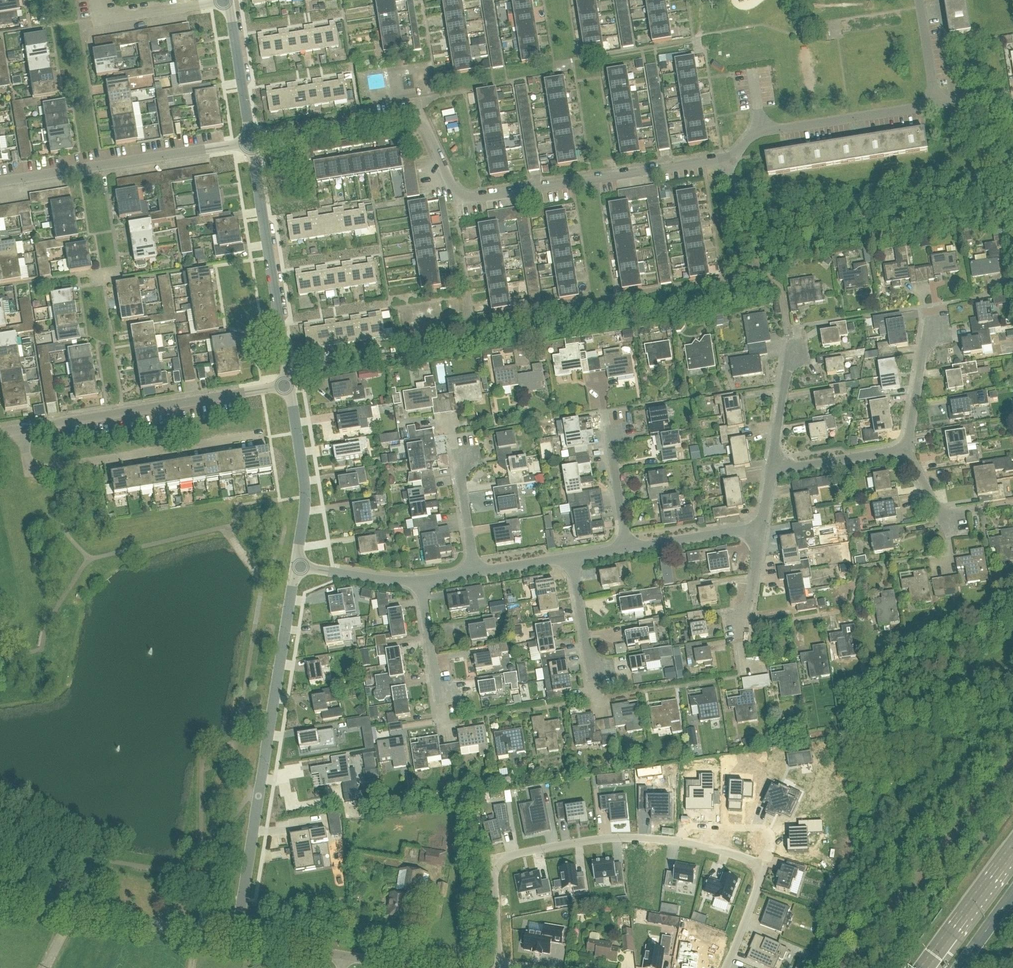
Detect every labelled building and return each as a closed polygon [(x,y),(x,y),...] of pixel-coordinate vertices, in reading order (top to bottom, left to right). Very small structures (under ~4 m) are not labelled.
[(19,12),(18,0),(15,0),(0,2),(0,27),(12,25),(11,20),(17,19),(16,13),(19,12)] [(465,12),(463,0),(462,0),(444,3),(446,15),(465,12)] [(516,16),(535,13),(533,1),(514,4),(515,11),(508,12),(509,17),(516,16)] [(966,2),(946,6),(951,38),(971,34),(966,2)] [(379,18),(399,15),(397,3),(377,6),(379,18)] [(580,18),(599,15),(597,3),(578,6),(580,18)] [(650,20),(669,17),(667,5),(648,8),(650,20)] [(448,27),(467,24),(465,12),(446,15),(448,27)] [(518,28),(537,25),(535,13),(516,16),(518,28)] [(381,30),(401,27),(399,15),(379,18),(381,30)] [(582,30),(601,27),(599,15),(580,18),(582,30)] [(671,29),(669,17),(650,20),(652,32),(671,29)] [(324,30),(327,50),(340,47),(336,22),(331,23),(331,29),(324,30)] [(450,39),(469,36),(467,24),(448,27),(450,39)] [(519,40),(539,37),(537,25),(518,28),(519,40)] [(327,50),(324,30),(316,31),(315,26),(310,27),(314,52),(327,50)] [(301,54),(314,52),(310,27),(305,27),(306,33),(298,34),(301,54)] [(383,42),(403,39),(401,27),(381,30),(383,42)] [(601,27),(582,30),(584,42),(603,39),(601,27)] [(671,29),(652,32),(654,44),(673,41),(671,29)] [(276,58),(289,56),(285,30),(279,31),(280,37),(273,38),(276,58)] [(301,54),(298,34),(290,35),(290,30),(285,30),(289,56),(301,54)] [(276,58),(273,38),(265,39),(264,34),(259,35),(263,60),(276,58)] [(26,51),(47,47),(45,35),(23,38),(25,46),(23,46),(21,48),(22,51),(26,51)] [(174,52),(196,49),(194,36),(190,37),(184,38),(179,39),(173,39),(172,40),(174,52)] [(452,51),(471,48),(469,36),(450,39),(452,51)] [(521,52),(540,49),(539,37),(519,40),(521,52)] [(403,39),(383,42),(385,55),(405,51),(403,44),(411,43),(410,38),(403,39)] [(96,52),(102,51),(100,39),(94,40),(96,52)] [(603,39),(584,42),(586,55),(605,52),(604,44),(609,44),(608,39),(603,39)] [(151,43),(152,53),(158,52),(160,52),(158,42),(157,42),(151,43)] [(142,70),(152,69),(148,43),(138,45),(142,70)] [(28,63),(49,60),(47,47),(26,51),(28,63)] [(95,65),(123,60),(121,48),(119,48),(113,49),(108,50),(102,51),(96,52),(93,52),(95,65)] [(453,63),(473,60),(471,48),(452,51),(453,63)] [(176,64),(198,61),(196,49),(174,52),(176,64)] [(540,49),(521,52),(523,65),(542,62),(540,49)] [(666,56),(659,58),(661,70),(668,68),(666,59),(677,58),(676,55),(666,56)] [(678,74),(697,71),(695,59),(676,62),(678,74)] [(30,75),(51,72),(49,60),(28,63),(30,75)] [(127,80),(126,73),(118,74),(117,66),(122,65),(124,63),(123,60),(95,65),(97,77),(113,75),(115,82),(127,80)] [(473,60),(453,63),(455,75),(455,76),(475,73),(475,72),(473,60)] [(178,76),(200,73),(198,61),(176,64),(178,76)] [(108,96),(130,93),(128,81),(154,76),(152,69),(142,70),(126,73),(127,80),(115,82),(106,84),(108,96)] [(610,85),(629,82),(627,70),(608,73),(610,85)] [(680,86),(699,83),(697,71),(678,74),(680,86)] [(32,87),(53,84),(51,72),(30,75),(32,87)] [(183,89),(199,86),(202,86),(200,73),(178,76),(180,89),(166,91),(167,99),(168,99),(184,97),(183,89)] [(332,84),(335,103),(348,101),(344,76),(339,77),(339,83),(332,84)] [(9,87),(8,79),(0,80),(0,88),(9,87)] [(335,103),(332,84),(324,85),(323,79),(318,80),(323,105),(335,103)] [(310,107),(323,105),(318,80),(313,81),(314,87),(307,88),(310,107)] [(548,95),(567,92),(565,80),(545,83),(548,95)] [(612,97),(631,94),(629,82),(610,85),(612,97)] [(682,99),(701,96),(699,83),(680,86),(682,99)] [(35,100),(46,98),(55,96),(53,84),(32,87),(34,100),(22,102),(23,109),(36,107),(35,100)] [(284,112),(297,110),(293,84),(288,85),(289,91),(281,92),(284,112)] [(310,107),(307,88),(299,89),(298,84),(293,84),(297,110),(310,107)] [(197,107),(219,104),(217,91),(200,94),(199,86),(183,89),(184,97),(195,95),(197,107)] [(284,112),(281,92),(273,93),(272,88),(267,89),(271,114),(284,112)] [(497,90),(478,93),(480,106),(499,103),(497,90)] [(157,100),(167,99),(166,91),(156,93),(157,100)] [(549,107),(569,104),(567,92),(548,95),(549,107)] [(110,108),(132,105),(130,93),(108,96),(110,108)] [(614,109),(633,106),(631,94),(612,97),(614,109)] [(684,111),(703,108),(701,96),(682,99),(684,111)] [(45,119),(67,115),(65,103),(48,105),(46,98),(35,100),(36,107),(43,106),(45,119)] [(13,111),(23,109),(22,102),(12,103),(13,111)] [(482,118),(501,115),(499,103),(480,106),(482,118)] [(199,119),(221,116),(219,104),(197,107),(199,119)] [(551,119),(571,116),(569,104),(549,107),(551,119)] [(112,121),(134,117),(132,105),(110,108),(112,121)] [(616,121),(635,118),(633,106),(614,109),(616,121)] [(686,123),(705,120),(703,108),(684,111),(686,123)] [(47,131),(69,127),(67,115),(45,119),(47,131)] [(501,115),(482,118),(484,130),(503,127),(501,115)] [(221,116),(199,119),(201,132),(223,128),(221,116)] [(553,132),(573,128),(571,116),(551,119),(553,132)] [(114,133),(136,129),(134,117),(112,121),(114,133)] [(618,134),(637,131),(635,118),(616,121),(618,134)] [(688,135),(707,132),(705,120),(686,123),(688,135)] [(49,143),(71,139),(69,127),(47,131),(42,131),(44,144),(49,143)] [(505,139),(503,127),(484,130),(486,142),(505,139)] [(555,144),(575,140),(573,128),(553,132),(555,144)] [(136,129),(114,133),(116,145),(138,142),(136,129)] [(620,146),(639,143),(637,131),(618,134),(620,146)] [(707,132),(688,135),(690,147),(709,144),(707,132)] [(893,137),(896,158),(929,153),(925,132),(893,137)] [(865,163),(896,158),(893,137),(861,142),(865,163)] [(71,139),(49,143),(51,155),(73,152),(71,139)] [(505,139),(486,142),(488,154),(507,151),(505,139)] [(557,156),(576,153),(575,140),(555,144),(557,156)] [(833,168),(865,163),(861,142),(830,147),(833,168)] [(622,158),(641,155),(639,143),(620,146),(622,158)] [(801,173),(833,168),(830,147),(798,152),(801,173)] [(314,160),(315,160),(313,148),(307,149),(309,161),(314,160)] [(508,163),(507,151),(488,154),(489,166),(508,163)] [(30,152),(20,154),(21,160),(22,160),(31,159),(30,152)] [(403,166),(402,161),(401,152),(388,154),(391,173),(404,171),(403,166)] [(769,178),(801,173),(798,152),(766,157),(769,178)] [(576,153),(557,156),(558,163),(552,164),(553,169),(578,165),(576,153)] [(379,175),(391,173),(388,154),(376,156),(379,175)] [(367,177),(379,175),(376,156),(364,158),(367,177)] [(364,158),(352,160),(355,179),(367,177),(364,158)] [(315,165),(318,185),(331,183),(328,163),(320,165),(320,160),(315,160),(314,160),(315,165)] [(355,179),(352,160),(340,161),(343,181),(355,179)] [(340,161),(328,163),(331,183),(343,181),(340,161)] [(508,163),(489,166),(491,179),(510,176),(508,163)] [(282,182),(289,181),(287,173),(288,173),(287,170),(280,171),(282,182)] [(197,194),(218,191),(216,178),(213,178),(208,179),(202,180),(196,181),(195,181),(197,194)] [(117,207),(140,203),(138,191),(136,191),(130,192),(125,193),(119,193),(115,194),(117,207)] [(199,206),(220,202),(218,191),(197,194),(199,206)] [(696,192),(677,195),(679,208),(698,205),(696,192)] [(32,208),(38,207),(36,195),(30,196),(32,208)] [(441,211),(447,210),(446,206),(446,204),(445,198),(439,199),(441,211)] [(52,217),(74,214),(72,201),(71,201),(65,202),(60,203),(55,204),(50,205),(52,217)] [(202,219),(219,216),(222,215),(220,202),(199,206),(201,219),(187,221),(188,229),(203,227),(202,219)] [(149,223),(147,215),(141,216),(140,203),(117,207),(119,219),(129,218),(130,225),(149,223)] [(428,203),(409,206),(411,218),(430,215),(428,203)] [(611,219),(630,216),(628,203),(626,204),(620,204),(609,206),(611,219)] [(165,212),(175,210),(174,204),(164,205),(165,212)] [(681,220),(700,217),(698,205),(679,208),(681,220)] [(352,213),(355,232),(369,230),(365,206),(360,207),(360,212),(352,213)] [(355,232),(352,213),(345,214),(344,209),(339,210),(343,235),(355,232)] [(165,212),(167,220),(176,218),(175,210),(165,212)] [(330,237),(343,235),(339,210),(334,211),(335,216),(327,217),(330,237)] [(152,235),(150,222),(167,220),(165,212),(147,215),(149,223),(130,225),(128,226),(130,238),(152,235)] [(330,237),(327,217),(319,219),(318,213),(313,214),(317,239),(330,237)] [(443,226),(449,225),(448,216),(448,214),(447,213),(441,214),(443,226)] [(549,229),(568,226),(566,213),(547,216),(549,229)] [(54,229),(76,226),(74,214),(52,217),(53,224),(49,224),(50,230),(54,229)] [(305,241),(317,239),(313,214),(308,215),(309,220),(302,222),(305,241)] [(413,230),(432,227),(430,215),(411,218),(413,230)] [(217,237),(239,234),(237,221),(220,224),(219,216),(202,219),(203,227),(215,225),(217,237)] [(613,231),(632,228),(630,216),(611,219),(613,231)] [(305,241),(302,222),(294,223),(293,217),(287,218),(291,243),(305,241)] [(683,232),(702,229),(700,217),(681,220),(683,232)] [(518,227),(529,226),(528,219),(523,220),(517,221),(518,227)] [(22,229),(32,227),(31,221),(21,222),(22,229)] [(188,229),(187,221),(177,223),(178,230),(188,229)] [(481,240),(500,236),(498,224),(496,224),(490,225),(479,227),(481,240)] [(58,242),(69,240),(78,238),(76,226),(54,229),(56,242),(44,244),(46,251),(46,252),(59,250),(58,242)] [(551,241),(570,238),(568,226),(549,229),(551,241)] [(432,227),(413,230),(415,242),(434,239),(432,227)] [(445,240),(452,239),(451,238),(450,228),(450,227),(443,228),(445,240)] [(615,243),(634,240),(632,228),(613,231),(615,243)] [(679,245),(685,244),(704,241),(702,229),(683,232),(677,233),(679,245)] [(239,234),(217,237),(219,249),(214,250),(216,258),(234,255),(233,247),(241,246),(239,234)] [(132,250),(154,247),(152,235),(130,238),(132,250)] [(483,252),(502,249),(500,236),(481,240),(483,252)] [(985,276),(999,274),(997,261),(1000,261),(999,250),(1004,249),(1003,237),(994,239),(995,245),(985,246),(986,252),(989,252),(990,259),(988,259),(989,262),(987,262),(986,256),(975,258),(976,264),(975,264),(971,265),(973,279),(977,278),(985,277),(985,276)] [(553,253),(572,250),(570,238),(551,241),(553,253)] [(417,254),(436,251),(434,239),(415,242),(417,254)] [(67,261),(89,257),(87,245),(70,248),(69,240),(58,242),(59,250),(65,249),(67,261)] [(617,255),(636,252),(634,240),(615,243),(617,255)] [(448,254),(454,253),(454,251),(453,249),(452,241),(446,242),(448,254)] [(687,256),(706,253),(704,241),(685,244),(687,256)] [(16,257),(15,244),(1,246),(0,247),(0,259),(16,257)] [(36,253),(46,251),(44,244),(35,245),(36,253)] [(154,247),(132,250),(134,263),(136,263),(137,267),(139,268),(145,267),(146,265),(145,261),(156,260),(154,247)] [(191,247),(181,249),(182,256),(192,254),(191,247)] [(927,269),(929,282),(935,281),(934,274),(950,272),(950,274),(959,273),(956,256),(955,248),(947,249),(948,255),(938,257),(938,256),(931,257),(933,268),(927,269)] [(485,264),(504,261),(503,255),(502,249),(483,252),(485,264)] [(910,280),(911,284),(917,283),(915,271),(915,268),(909,269),(908,263),(906,249),(895,250),(897,265),(884,267),(886,284),(892,283),(893,289),(901,287),(900,282),(910,280)] [(555,265),(574,262),(572,250),(553,253),(555,265)] [(419,267),(438,263),(436,251),(417,254),(419,267)] [(619,267),(638,264),(636,252),(617,255),(619,267)] [(689,268),(708,265),(706,253),(687,256),(689,268)] [(450,268),(456,267),(456,263),(455,261),(454,255),(448,256),(450,268)] [(18,269),(17,261),(22,260),(21,256),(16,257),(0,259),(0,272),(18,269)] [(89,257),(67,261),(69,273),(91,270),(89,257)] [(361,267),(364,286),(377,284),(373,259),(368,260),(369,265),(361,267)] [(863,286),(863,288),(870,287),(866,264),(854,266),(855,273),(848,274),(847,267),(846,260),(837,262),(839,275),(843,275),(845,289),(863,286)] [(487,276),(506,273),(504,261),(485,264),(487,276)] [(364,286),(361,267),(353,268),(352,262),(347,263),(351,288),(364,286)] [(556,277),(576,274),(574,262),(555,265),(556,277)] [(339,291),(351,288),(347,263),(342,264),(343,270),(335,271),(339,291)] [(420,279),(440,275),(438,263),(419,267),(420,279)] [(621,279),(640,276),(638,264),(619,267),(621,279)] [(708,265),(689,268),(691,281),(710,278),(708,265)] [(313,295),(326,293),(322,267),(317,268),(318,274),(310,275),(313,295)] [(328,272),(327,267),(322,267),(326,293),(339,291),(335,271),(328,272)] [(0,272),(0,284),(20,281),(18,269),(0,272)] [(49,270),(39,272),(40,278),(50,277),(49,270)] [(185,287),(189,286),(211,283),(209,270),(187,274),(183,274),(185,287)] [(453,288),(459,287),(457,275),(457,273),(457,270),(450,271),(453,288)] [(313,295),(310,275),(302,277),(301,271),(296,272),(300,297),(313,295)] [(489,288),(508,285),(506,273),(487,276),(489,288)] [(558,289),(578,286),(576,274),(556,277),(558,289)] [(440,275),(420,279),(422,291),(441,288),(442,288),(440,275)] [(640,276),(621,279),(623,292),(642,289),(640,276)] [(799,313),(798,306),(825,302),(824,297),(825,297),(824,294),(823,294),(821,284),(815,285),(814,278),(800,281),(801,288),(795,289),(796,296),(789,297),(792,314),(799,313)] [(140,294),(139,287),(146,286),(145,280),(138,282),(116,285),(118,298),(140,294)] [(191,298),(213,295),(211,283),(189,286),(191,298)] [(491,300),(510,297),(508,285),(489,288),(491,300)] [(578,286),(558,289),(560,296),(555,297),(556,302),(580,299),(578,286)] [(48,309),(75,305),(73,292),(51,295),(52,303),(47,303),(48,309)] [(120,310),(142,306),(141,299),(146,298),(146,293),(140,294),(118,298),(120,310)] [(162,303),(172,302),(171,295),(161,297),(162,303)] [(189,311),(193,311),(215,307),(213,295),(191,298),(192,305),(188,306),(189,311)] [(510,297),(491,300),(493,312),(512,309),(510,297)] [(4,316),(3,304),(9,303),(8,298),(0,300),(0,316),(4,316)] [(50,321),(55,320),(77,317),(75,305),(48,309),(50,321)] [(972,334),(989,331),(1001,329),(999,316),(992,317),(990,305),(976,307),(978,322),(971,323),(972,334)] [(122,322),(139,320),(140,328),(152,326),(150,318),(147,318),(145,306),(142,306),(120,310),(122,322)] [(195,323),(217,319),(215,307),(193,311),(195,323)] [(369,321),(372,340),(386,338),(382,313),(376,314),(377,319),(369,321)] [(164,316),(166,323),(176,322),(174,314),(164,316)] [(164,316),(164,315),(150,318),(152,326),(140,328),(131,329),(133,341),(155,338),(153,325),(166,323),(164,316)] [(749,352),(766,349),(765,343),(770,342),(766,315),(743,319),(749,352)] [(17,326),(6,328),(4,316),(0,316),(0,329),(1,329),(3,337),(16,335),(19,334),(17,326)] [(372,340),(369,321),(362,322),(361,316),(356,317),(360,342),(372,340)] [(57,332),(79,329),(77,317),(55,320),(56,327),(51,328),(51,333),(57,332)] [(347,344),(360,342),(356,317),(351,318),(352,323),(344,325),(347,344)] [(889,337),(906,334),(904,321),(890,323),(889,317),(873,319),(875,332),(887,330),(889,337)] [(198,335),(216,332),(219,332),(217,319),(195,323),(197,335),(188,337),(189,344),(199,343),(198,335)] [(322,349),(334,346),(330,321),(325,322),(326,328),(319,329),(322,349)] [(347,344),(344,325),(336,326),(335,321),(330,321),(334,346),(347,344)] [(824,349),(841,346),(840,338),(848,337),(846,323),(830,326),(831,333),(821,334),(824,349)] [(24,326),(25,333),(35,332),(34,324),(24,326)] [(322,349),(319,329),(311,330),(310,325),(305,326),(308,351),(322,349)] [(62,344),(72,343),(81,341),(79,329),(57,332),(59,345),(47,347),(49,354),(63,352),(62,344)] [(989,331),(972,334),(973,340),(961,342),(964,356),(982,353),(983,355),(993,354),(992,347),(991,347),(989,331)] [(214,353),(236,350),(234,337),(217,340),(216,332),(198,335),(199,343),(212,341),(214,353)] [(880,359),(895,356),(894,349),(908,347),(906,334),(889,337),(890,344),(877,346),(880,359)] [(18,347),(16,335),(3,337),(0,337),(0,350),(18,347)] [(179,346),(189,344),(188,337),(178,338),(179,346)] [(696,341),(693,347),(685,348),(687,361),(689,361),(690,364),(689,364),(690,366),(691,370),(708,367),(709,369),(716,368),(711,337),(705,338),(700,344),(696,341)] [(135,353),(157,350),(155,338),(133,341),(135,353)] [(672,360),(670,342),(645,346),(646,356),(648,356),(650,369),(659,367),(658,363),(672,360)] [(70,364),(92,360),(90,348),(73,350),(72,343),(62,344),(63,352),(68,351),(70,364)] [(583,371),(583,374),(589,373),(587,361),(586,353),(580,354),(579,347),(579,345),(566,347),(567,351),(560,352),(561,356),(553,358),(556,375),(558,377),(572,375),(571,371),(576,370),(576,372),(583,371)] [(19,359),(18,347),(0,350),(0,362),(19,359)] [(39,356),(49,354),(47,347),(38,348),(39,356)] [(135,353),(137,366),(159,362),(158,355),(165,354),(165,349),(157,350),(135,353)] [(766,349),(749,352),(750,358),(731,361),(734,379),(763,374),(760,357),(767,355),(766,349)] [(216,365),(237,362),(236,350),(214,353),(216,365)] [(599,360),(601,372),(607,371),(608,380),(635,376),(631,357),(622,358),(621,350),(605,352),(605,358),(605,359),(599,360)] [(828,376),(845,374),(843,361),(864,358),(865,350),(846,354),(830,356),(831,362),(826,363),(828,376)] [(484,361),(488,360),(488,357),(493,356),(492,352),(492,351),(483,353),(483,354),(484,361)] [(538,362),(547,360),(546,353),(537,355),(538,362)] [(881,379),(898,376),(896,362),(899,362),(898,356),(895,356),(880,359),(878,359),(879,365),(878,365),(881,379)] [(498,390),(520,386),(518,377),(517,367),(505,369),(503,357),(493,358),(498,390)] [(21,372),(20,365),(24,364),(24,359),(20,360),(19,359),(0,362),(0,375),(21,372)] [(72,376),(94,372),(92,360),(70,364),(72,376)] [(139,378),(161,374),(159,362),(137,366),(139,378)] [(237,362),(216,365),(218,378),(239,374),(237,362)] [(424,372),(432,371),(431,363),(422,364),(424,372)] [(949,393),(964,391),(962,377),(972,376),(978,374),(976,364),(970,365),(970,364),(952,367),(954,374),(946,375),(949,393)] [(518,377),(520,386),(521,394),(546,390),(543,373),(542,373),(541,365),(533,366),(534,374),(518,377)] [(199,381),(206,380),(204,369),(197,370),(199,381)] [(23,384),(22,377),(26,376),(25,371),(21,372),(0,375),(0,378),(1,387),(23,384)] [(378,371),(359,374),(361,381),(379,378),(378,371)] [(74,388),(96,384),(94,372),(72,376),(74,388)] [(859,372),(851,374),(853,381),(860,380),(859,372)] [(139,378),(141,390),(167,386),(165,373),(161,374),(139,378)] [(359,389),(356,375),(344,377),(345,386),(333,388),(335,402),(354,399),(354,401),(365,400),(364,389),(359,389)] [(873,400),(891,397),(890,391),(900,390),(898,376),(881,379),(882,388),(877,389),(871,389),(871,390),(873,400)] [(450,401),(452,413),(458,412),(457,405),(483,401),(479,377),(453,381),(455,394),(437,397),(438,403),(444,402),(450,401)] [(438,403),(437,397),(434,378),(425,379),(426,384),(424,385),(425,391),(405,395),(408,413),(433,408),(434,416),(440,415),(438,403)] [(3,399),(25,396),(24,389),(28,389),(27,383),(23,384),(1,387),(3,399)] [(96,384),(74,388),(75,395),(70,396),(71,401),(76,400),(76,401),(98,397),(96,384)] [(817,411),(836,408),(834,398),(842,396),(847,395),(846,385),(830,387),(831,394),(814,396),(817,411)] [(860,392),(857,403),(865,402),(873,400),(871,390),(860,392)] [(45,399),(55,398),(54,391),(44,393),(45,399)] [(979,407),(988,406),(986,393),(965,396),(966,402),(951,405),(952,409),(949,409),(951,422),(964,420),(963,417),(971,416),(970,408),(979,406),(979,407)] [(742,414),(743,414),(742,405),(740,406),(739,400),(734,401),(733,395),(714,398),(716,406),(720,406),(722,417),(726,417),(726,416),(742,414)] [(25,396),(3,399),(5,412),(27,408),(25,396)] [(873,420),(890,418),(888,403),(891,403),(891,397),(873,400),(865,402),(866,407),(870,406),(873,420)] [(340,434),(361,431),(369,429),(367,418),(373,417),(372,407),(350,411),(351,417),(338,419),(340,434)] [(648,421),(651,439),(656,438),(661,437),(665,436),(664,424),(669,423),(667,410),(650,413),(652,420),(648,421)] [(744,428),(742,414),(726,416),(726,417),(728,427),(719,428),(721,438),(740,434),(739,429),(744,428)] [(812,443),(828,440),(827,432),(837,430),(835,417),(824,419),(825,426),(809,429),(812,443)] [(581,434),(586,433),(585,425),(592,424),(591,418),(564,423),(566,437),(581,434)] [(890,418),(873,420),(874,431),(866,432),(868,442),(879,440),(878,435),(892,432),(890,418)] [(948,449),(968,446),(966,438),(975,437),(973,426),(961,428),(962,433),(946,436),(948,449)] [(409,441),(434,437),(433,430),(415,433),(414,427),(407,428),(409,441)] [(568,450),(569,450),(571,459),(576,458),(576,455),(588,453),(587,446),(586,447),(584,439),(594,438),(593,432),(586,433),(581,434),(566,437),(568,450)] [(399,434),(390,436),(391,444),(400,442),(399,434)] [(509,461),(513,461),(511,449),(517,448),(514,434),(498,437),(499,445),(496,446),(499,463),(500,463),(509,462),(509,461)] [(661,437),(656,438),(657,445),(656,445),(657,452),(661,451),(663,463),(677,461),(675,449),(681,448),(679,434),(665,436),(661,437)] [(733,456),(748,453),(746,439),(741,440),(740,434),(721,438),(722,446),(731,444),(733,456)] [(425,459),(431,458),(430,450),(436,449),(434,437),(409,441),(410,447),(408,448),(410,462),(425,459)] [(356,459),(357,459),(364,458),(362,451),(368,449),(367,439),(350,442),(351,447),(334,450),(336,462),(356,459)] [(968,446),(948,449),(950,462),(966,459),(967,465),(979,463),(978,452),(969,454),(968,446)] [(272,474),(268,450),(255,452),(258,473),(258,476),(272,474)] [(255,452),(242,454),(245,475),(245,478),(258,476),(258,473),(255,452)] [(727,477),(746,474),(745,468),(750,467),(748,453),(733,456),(734,466),(725,468),(727,477)] [(245,475),(242,454),(228,456),(232,477),(245,475)] [(398,455),(389,456),(390,464),(399,463),(398,455)] [(219,479),(232,477),(228,456),(215,458),(219,479)] [(421,480),(434,478),(433,471),(426,473),(425,465),(438,463),(437,457),(431,458),(425,459),(410,462),(412,475),(409,475),(409,477),(409,485),(413,484),(422,483),(421,480)] [(206,481),(219,479),(215,458),(202,460),(206,481)] [(530,477),(527,458),(513,461),(509,461),(509,462),(500,463),(500,466),(502,469),(505,470),(508,470),(511,487),(517,486),(525,485),(525,484),(536,483),(535,476),(530,477)] [(571,468),(562,469),(565,483),(580,481),(580,480),(579,480),(578,473),(591,471),(589,459),(577,461),(576,458),(571,459),(569,459),(571,468)] [(997,482),(996,473),(1006,471),(1006,474),(1012,473),(1012,465),(1011,459),(1000,461),(982,464),(983,470),(974,471),(976,485),(997,482)] [(192,483),(206,481),(202,460),(189,462),(192,483)] [(179,485),(192,483),(189,462),(176,464),(179,485)] [(167,488),(179,485),(176,464),(163,467),(167,488)] [(153,490),(167,488),(163,467),(150,469),(153,490)] [(140,492),(153,490),(150,469),(137,471),(140,492)] [(341,493),(360,490),(360,486),(367,485),(365,470),(352,472),(353,478),(339,480),(341,493)] [(127,494),(140,492),(137,471),(124,473),(127,494)] [(114,496),(127,494),(124,473),(110,475),(114,496)] [(661,500),(664,499),(662,488),(668,487),(666,473),(649,476),(651,484),(647,485),(650,502),(661,500)] [(640,474),(621,475),(622,488),(641,487),(640,474)] [(726,498),(741,495),(739,482),(747,480),(746,474),(727,477),(728,482),(724,483),(726,498)] [(879,501),(899,498),(898,491),(892,492),(890,475),(874,477),(877,495),(878,495),(879,501)] [(817,481),(818,488),(838,485),(837,477),(817,481)] [(593,484),(592,478),(580,480),(580,481),(565,483),(567,497),(569,505),(570,505),(577,504),(576,501),(589,499),(588,492),(581,493),(580,486),(593,484)] [(800,497),(795,498),(797,512),(812,509),(811,499),(819,497),(817,481),(804,483),(805,490),(799,491),(800,497)] [(997,482),(976,485),(978,498),(988,497),(989,503),(1006,500),(1004,489),(999,490),(997,482)] [(424,497),(437,495),(435,484),(422,486),(422,483),(413,484),(415,493),(402,495),(403,502),(410,501),(411,508),(426,505),(425,505),(424,497)] [(517,486),(511,487),(494,490),(498,516),(522,512),(517,486)] [(741,495),(726,498),(728,508),(713,511),(715,520),(740,516),(739,510),(744,509),(741,495)] [(357,528),(373,525),(371,513),(378,512),(377,507),(388,505),(387,496),(376,498),(364,500),(365,506),(353,508),(357,528)] [(661,500),(662,500),(663,508),(660,509),(663,526),(677,524),(678,525),(684,524),(684,523),(695,521),(693,507),(681,509),(679,497),(664,499),(661,500)] [(899,498),(879,501),(877,501),(878,507),(874,508),(877,524),(897,520),(894,505),(900,504),(899,498)] [(425,526),(438,524),(437,517),(427,519),(426,511),(439,509),(438,503),(426,505),(411,508),(413,522),(414,531),(425,529),(425,526)] [(601,509),(591,511),(590,505),(577,507),(577,504),(570,505),(571,514),(570,514),(572,528),(591,525),(591,524),(590,525),(589,517),(602,515),(601,509)] [(794,533),(813,529),(812,524),(815,523),(812,509),(797,512),(799,525),(793,526),(794,533)] [(840,510),(831,510),(832,521),(840,520),(840,510)] [(514,545),(512,534),(521,533),(519,521),(506,523),(508,531),(494,533),(497,548),(514,545)] [(861,533),(859,521),(847,523),(849,535),(861,533)] [(591,525),(572,528),(572,532),(572,538),(575,542),(593,539),(591,530),(605,528),(604,522),(591,524),(591,525)] [(425,526),(425,529),(426,532),(439,530),(438,524),(425,526)] [(392,527),(392,536),(401,535),(400,526),(392,527)] [(895,552),(893,541),(900,540),(899,535),(898,528),(884,531),(885,537),(872,539),(873,547),(872,548),(873,551),(874,551),(874,555),(895,552)] [(439,550),(439,549),(445,548),(444,541),(451,540),(450,534),(440,535),(439,530),(426,532),(425,529),(414,531),(415,531),(418,531),(420,540),(422,539),(424,552),(439,550)] [(783,554),(799,552),(808,550),(807,541),(815,539),(813,529),(794,533),(794,538),(781,541),(783,554)] [(548,543),(556,542),(554,531),(547,533),(548,543)] [(1012,546),(1012,531),(1001,532),(1002,538),(989,540),(991,549),(997,548),(998,557),(1001,557),(1002,564),(1012,562),(1012,548),(1012,546)] [(361,558),(379,555),(378,547),(388,545),(385,532),(374,534),(375,540),(359,542),(361,558)] [(439,550),(424,552),(427,566),(441,564),(440,555),(453,553),(452,547),(445,548),(439,549),(439,550)] [(728,556),(719,557),(718,550),(687,555),(688,561),(693,564),(709,562),(711,576),(730,572),(728,556)] [(968,584),(976,583),(989,581),(987,572),(985,573),(984,566),(986,565),(984,551),(971,552),(972,558),(956,561),(958,570),(966,568),(967,577),(968,584)] [(779,575),(811,570),(809,562),(800,563),(799,552),(783,554),(785,568),(778,569),(779,575)] [(603,589),(621,586),(619,579),(629,577),(627,565),(616,567),(617,572),(600,575),(603,589)] [(790,594),(805,591),(803,581),(812,579),(811,570),(779,575),(780,582),(787,580),(790,594)] [(927,594),(925,587),(929,586),(927,572),(914,574),(915,580),(902,582),(903,591),(909,590),(911,599),(914,598),(915,605),(932,603),(930,594),(927,594)] [(539,600),(557,598),(554,582),(545,584),(544,577),(524,581),(525,588),(530,587),(531,593),(538,592),(539,600)] [(664,579),(665,587),(673,585),(672,578),(664,579)] [(836,599),(853,598),(852,578),(841,579),(842,586),(835,586),(836,599)] [(702,591),(700,583),(688,585),(689,592),(690,598),(700,596),(701,607),(718,604),(716,589),(702,591)] [(451,612),(470,609),(468,601),(477,599),(475,589),(463,591),(464,597),(449,599),(451,612)] [(643,605),(650,604),(649,599),(662,597),(661,590),(633,594),(634,600),(621,602),(623,615),(644,612),(643,605)] [(946,598),(957,596),(956,590),(951,590),(946,591),(945,591),(946,598)] [(805,591),(790,594),(792,608),(797,607),(798,613),(817,610),(816,601),(807,603),(805,591)] [(332,618),(345,616),(344,605),(354,604),(352,592),(339,594),(339,600),(329,601),(332,618)] [(363,592),(361,599),(371,601),(373,594),(363,592)] [(895,615),(893,608),(897,607),(895,592),(882,594),(883,600),(869,603),(871,611),(877,610),(879,619),(883,619),(884,626),(900,623),(898,614),(895,615)] [(391,627),(404,624),(402,610),(390,612),(388,600),(387,600),(387,596),(377,595),(378,601),(377,601),(380,619),(389,617),(391,627)] [(549,621),(565,618),(564,611),(559,612),(557,598),(539,600),(540,609),(534,610),(535,617),(548,615),(549,621)] [(505,603),(492,605),(493,614),(507,612),(505,603)] [(705,625),(704,619),(707,619),(706,613),(688,616),(689,621),(696,620),(697,626),(691,627),(693,640),(709,637),(707,625),(705,625)] [(496,630),(493,617),(482,618),(484,625),(485,625),(485,627),(470,629),(472,643),(488,640),(486,631),(496,630)] [(552,627),(566,624),(565,618),(549,621),(543,622),(544,627),(536,629),(537,637),(535,637),(536,643),(554,640),(552,627)] [(362,627),(360,619),(338,622),(340,630),(325,632),(327,647),(344,644),(342,635),(352,633),(352,629),(362,627)] [(531,619),(518,621),(520,636),(527,634),(526,626),(532,625),(531,619)] [(628,650),(640,648),(639,647),(651,645),(649,637),(656,636),(654,621),(640,624),(641,633),(626,635),(628,650)] [(377,649),(387,647),(386,641),(393,640),(407,638),(404,624),(391,627),(392,636),(386,637),(375,638),(377,649)] [(855,649),(854,642),(857,641),(855,626),(842,628),(843,634),(830,636),(831,645),(837,644),(839,653),(842,653),(843,660),(860,657),(858,648),(855,649)] [(542,662),(566,658),(565,652),(556,653),(554,640),(536,643),(529,644),(529,649),(537,648),(537,649),(539,648),(540,656),(548,655),(549,660),(542,661),(542,662)] [(477,672),(493,669),(492,660),(502,659),(501,654),(511,653),(509,644),(488,648),(489,656),(472,659),(474,666),(476,666),(477,672)] [(712,666),(712,663),(713,663),(711,650),(697,653),(696,645),(686,647),(688,661),(696,660),(697,666),(704,665),(704,668),(712,666)] [(825,668),(824,661),(828,661),(825,646),(812,648),(813,654),(800,656),(802,665),(808,664),(809,673),(812,673),(814,679),(830,677),(829,668),(825,668)] [(388,666),(402,664),(400,650),(388,652),(387,647),(377,649),(378,659),(387,657),(388,666)] [(662,662),(659,650),(642,653),(643,659),(630,661),(632,674),(648,671),(646,665),(662,662)] [(311,685),(324,683),(322,668),(330,667),(329,657),(316,659),(317,665),(308,666),(311,685)] [(552,680),(569,677),(567,663),(566,658),(542,662),(543,670),(550,669),(552,680)] [(377,688),(393,685),(392,680),(405,678),(402,664),(388,666),(390,675),(375,678),(377,688)] [(524,665),(517,666),(518,673),(525,672),(524,665)] [(797,688),(796,681),(799,680),(797,666),(784,668),(785,674),(772,676),(773,684),(780,684),(781,693),(784,692),(785,699),(802,696),(800,687),(797,688)] [(674,669),(667,671),(669,681),(676,680),(674,669)] [(481,698),(497,696),(496,692),(503,691),(500,676),(489,678),(490,684),(479,685),(481,698)] [(561,693),(571,691),(569,677),(552,680),(553,689),(546,690),(548,700),(548,701),(562,699),(562,698),(561,693)] [(756,706),(753,691),(750,691),(748,679),(743,680),(745,692),(740,693),(741,699),(728,701),(729,710),(736,709),(737,718),(740,717),(741,724),(758,721),(757,712),(755,713),(754,706),(756,706)] [(394,705),(408,703),(406,689),(394,690),(393,685),(377,688),(377,691),(374,695),(375,700),(379,703),(384,702),(387,699),(393,698),(394,705)] [(715,712),(714,704),(718,704),(715,689),(702,691),(703,697),(690,700),(692,708),(698,707),(699,716),(702,716),(704,723),(721,720),(719,711),(715,712)] [(328,712),(327,705),(336,703),(334,690),(323,691),(324,697),(313,699),(316,715),(322,714),(324,721),(343,718),(341,710),(328,712)] [(683,733),(678,701),(662,704),(663,708),(651,710),(654,731),(672,728),(673,735),(683,733)] [(408,703),(394,705),(396,714),(387,715),(388,725),(399,724),(398,719),(411,717),(408,703)] [(610,721),(611,732),(617,731),(616,729),(627,727),(628,734),(634,733),(643,731),(639,706),(625,708),(624,705),(612,707),(615,720),(610,721)] [(602,738),(601,733),(599,722),(594,723),(593,714),(577,717),(579,728),(573,729),(577,748),(602,743),(603,748),(613,746),(611,736),(602,738)] [(545,724),(544,718),(532,720),(535,739),(540,738),(540,742),(536,742),(537,751),(549,749),(549,753),(560,752),(556,731),(561,730),(560,722),(545,724)] [(357,721),(358,729),(362,729),(364,736),(372,735),(370,719),(357,721)] [(455,745),(457,760),(462,759),(461,750),(479,747),(481,758),(490,757),(485,727),(476,729),(477,732),(458,734),(460,744),(455,745)] [(694,738),(693,729),(687,730),(690,747),(698,746),(697,737),(694,738)] [(311,753),(338,749),(335,730),(318,733),(298,736),(301,750),(310,749),(311,753)] [(518,754),(526,753),(522,730),(509,733),(509,736),(495,738),(497,751),(508,750),(509,754),(518,752),(518,754)] [(447,762),(445,747),(440,748),(438,738),(424,740),(425,744),(411,746),(415,772),(429,770),(428,763),(427,754),(440,752),(442,762),(447,762)] [(392,745),(391,741),(378,744),(380,757),(392,755),(394,769),(409,767),(405,743),(392,745)] [(788,756),(789,768),(813,764),(811,752),(788,756)] [(352,783),(348,757),(332,759),(333,766),(311,770),(312,777),(323,775),(325,787),(352,783)] [(638,772),(639,780),(653,778),(652,770),(638,772)] [(614,776),(598,778),(599,788),(615,786),(614,776)] [(687,800),(686,812),(698,812),(698,810),(713,810),(713,797),(715,797),(715,776),(700,776),(700,777),(702,777),(702,788),(690,788),(690,800),(687,800)] [(730,784),(729,812),(742,813),(743,800),(753,800),(754,785),(730,784)] [(772,787),(764,804),(770,807),(767,814),(775,818),(776,814),(781,816),(782,814),(790,818),(798,802),(789,798),(792,793),(780,787),(778,790),(772,787)] [(639,788),(639,803),(647,803),(647,814),(652,814),(652,818),(659,818),(659,821),(671,821),(671,805),(664,805),(664,798),(648,798),(648,788),(639,788)] [(495,803),(512,800),(510,791),(493,794),(495,803)] [(522,813),(521,814),(526,837),(534,835),(534,834),(544,832),(543,827),(550,825),(543,791),(531,793),(532,799),(533,799),(536,812),(522,815),(522,813)] [(625,822),(629,821),(628,819),(627,804),(617,805),(616,797),(600,798),(602,812),(610,811),(611,823),(625,822)] [(590,826),(587,805),(567,808),(566,805),(557,806),(559,821),(568,820),(569,826),(581,824),(581,827),(590,826)] [(497,822),(484,825),(487,836),(490,835),(493,845),(503,842),(502,835),(504,834),(504,835),(511,833),(507,806),(494,808),(495,815),(496,815),(497,822)] [(790,843),(788,843),(788,854),(809,854),(808,835),(823,834),(823,822),(799,823),(799,831),(789,831),(790,843)] [(342,834),(341,824),(330,826),(332,836),(342,834)] [(293,848),(312,845),(329,842),(327,831),(303,835),(302,832),(294,833),(295,836),(291,837),(293,848)] [(312,845),(293,848),(293,851),(290,852),(290,855),(294,854),(297,874),(316,870),(312,845)] [(445,868),(448,853),(422,849),(419,863),(445,868)] [(602,863),(593,864),(595,880),(611,878),(612,886),(624,885),(623,873),(616,874),(615,861),(605,862),(602,863)] [(677,890),(678,882),(694,885),(697,868),(677,865),(675,874),(668,873),(665,888),(677,890)] [(777,890),(790,894),(794,883),(796,884),(799,873),(804,875),(806,869),(794,865),(792,871),(783,868),(781,875),(779,874),(777,880),(780,881),(777,890)] [(578,879),(576,867),(560,869),(563,891),(574,889),(574,893),(586,892),(584,878),(578,879)] [(425,896),(428,875),(400,871),(396,896),(392,896),(388,917),(404,920),(408,893),(425,896)] [(539,897),(551,894),(548,881),(541,883),(539,873),(516,878),(519,894),(538,890),(539,897)] [(739,881),(724,875),(721,884),(710,880),(705,894),(716,897),(715,900),(730,905),(739,881)] [(826,891),(832,893),(835,885),(828,883),(826,891)] [(446,899),(448,886),(439,884),(437,897),(446,899)] [(790,910),(790,909),(770,901),(769,902),(770,903),(768,909),(767,909),(767,910),(766,912),(765,913),(766,913),(762,924),(761,924),(761,925),(782,933),(782,931),(781,931),(789,910),(790,910)] [(670,918),(668,927),(678,928),(680,920),(670,918)] [(523,935),(522,945),(526,946),(525,951),(534,953),(533,955),(542,956),(543,954),(550,956),(552,944),(562,945),(565,930),(546,927),(544,937),(528,934),(527,936),(523,935)] [(721,934),(707,929),(705,936),(719,941),(721,934)] [(599,944),(601,937),(599,935),(593,934),(591,935),(590,942),(589,942),(588,952),(597,953),(596,958),(617,962),(619,950),(612,949),(613,946),(599,944)] [(634,953),(633,937),(622,938),(624,954),(634,953)] [(664,958),(670,959),(673,939),(663,937),(661,950),(647,948),(644,967),(662,967),(664,958)] [(756,937),(752,947),(755,948),(753,951),(752,950),(748,960),(766,967),(776,967),(780,959),(783,960),(788,950),(781,947),(782,947),(766,940),(766,941),(756,937)] [(678,963),(683,964),(683,967),(698,967),(700,956),(691,954),(693,945),(681,943),(678,963)]
